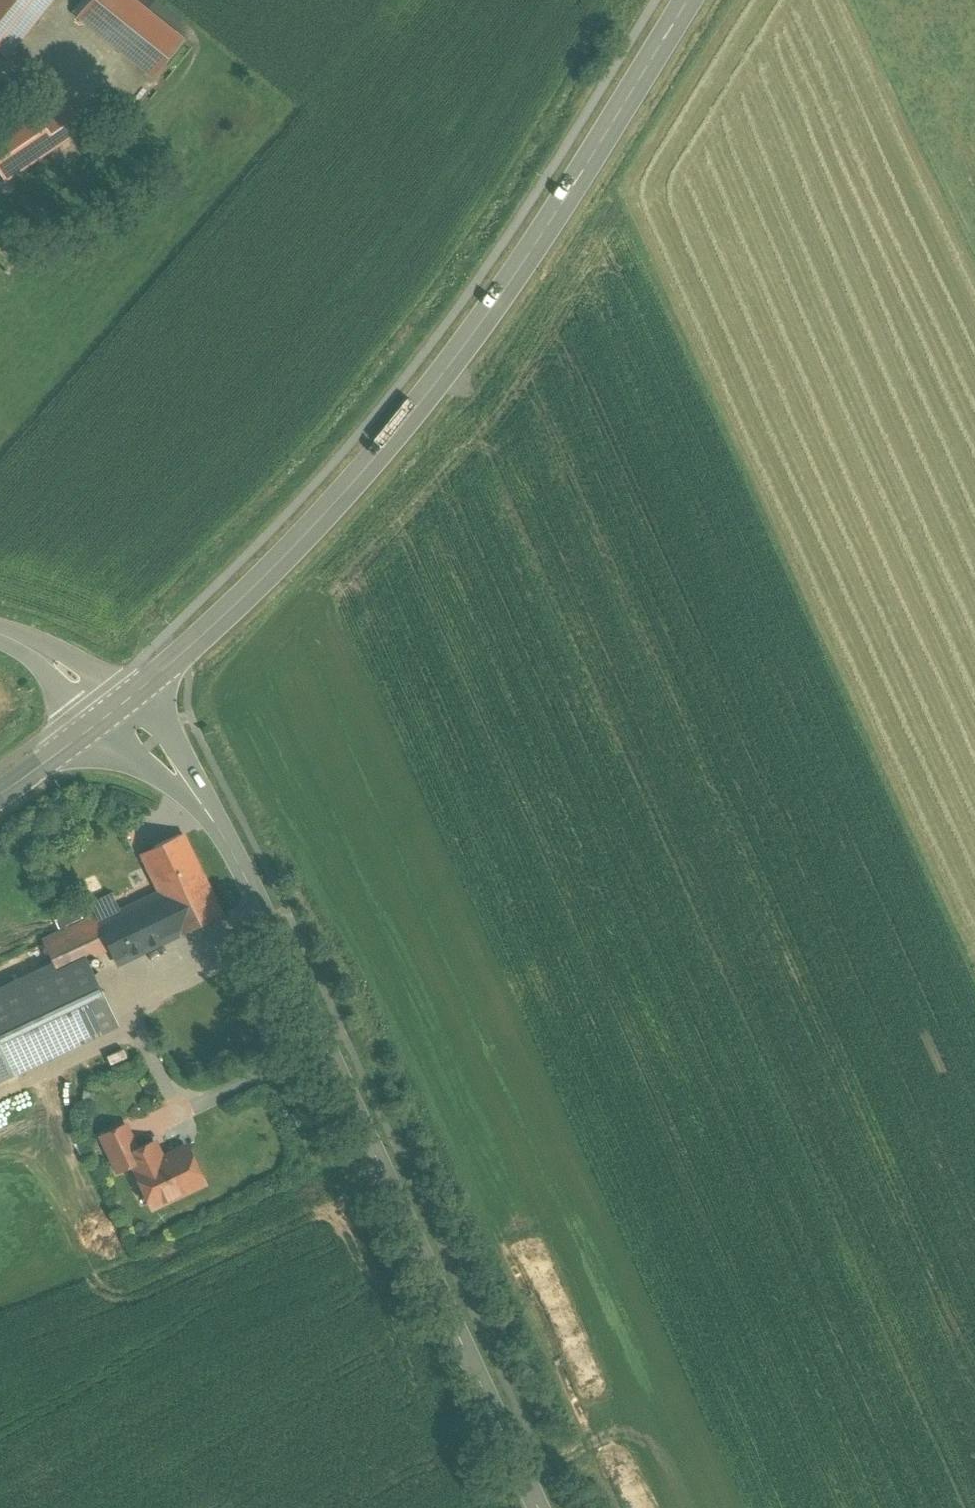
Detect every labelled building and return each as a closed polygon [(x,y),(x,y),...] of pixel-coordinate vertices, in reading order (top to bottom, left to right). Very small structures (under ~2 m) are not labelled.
[(6,58),(53,0),(0,0),(0,53),(6,58)] [(134,0),(91,0),(77,17),(139,65),(153,77),(183,40),(134,0)] [(38,116),(0,142),(0,174),(4,180),(40,156),(84,127),(72,110),(46,129),(38,116)] [(164,902),(206,881),(183,834),(141,855),(160,893),(164,902)] [(164,902),(179,934),(180,935),(221,915),(221,916),(223,915),(206,881),(164,902)] [(60,971),(85,959),(110,947),(118,963),(179,934),(164,902),(160,893),(120,912),(100,922),(98,917),(62,935),(46,942),(54,960),(59,970),(60,971)] [(100,922),(120,912),(112,894),(96,902),(94,909),(98,917),(100,922)] [(59,970),(54,960),(0,987),(0,1078),(115,1023),(85,959),(60,971),(59,970)] [(126,1125),(101,1137),(117,1172),(132,1165),(137,1174),(142,1171),(149,1186),(143,1188),(153,1208),(205,1182),(187,1146),(162,1158),(155,1142),(138,1150),(126,1125)]
